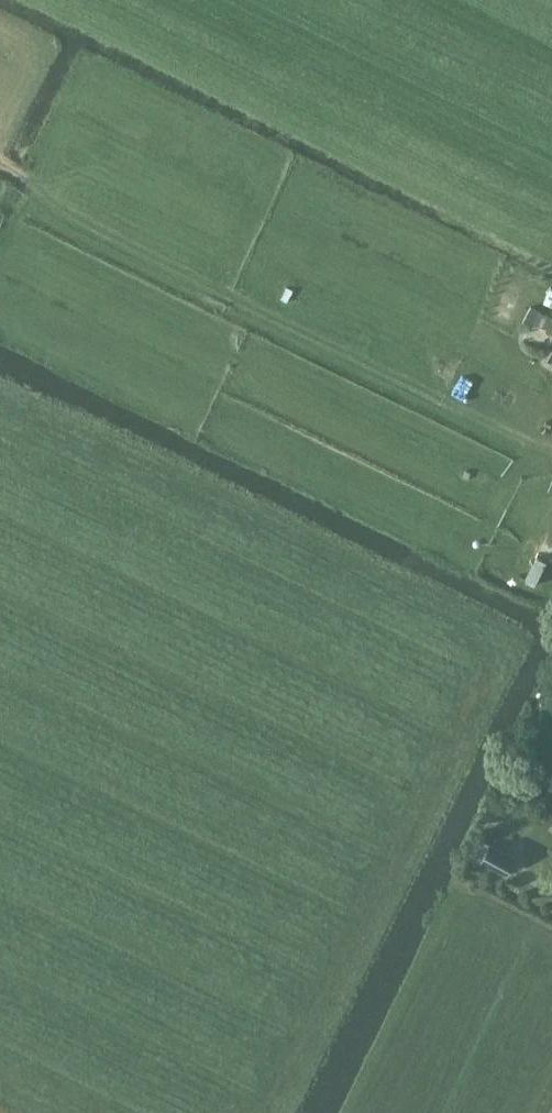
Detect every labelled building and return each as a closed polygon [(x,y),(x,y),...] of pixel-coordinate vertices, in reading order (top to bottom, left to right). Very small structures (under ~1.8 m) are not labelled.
[(481,842),(472,860),(478,863),(478,862),(503,874),(512,857),(486,844),(481,842)]
